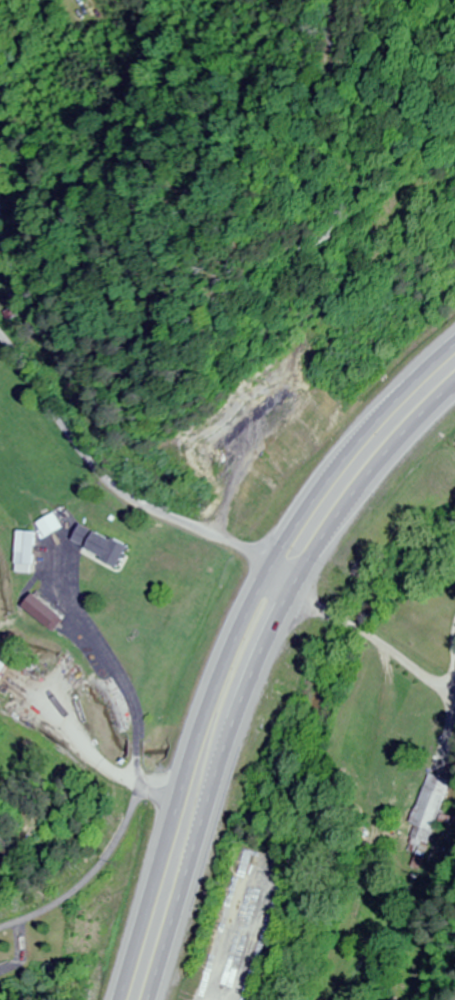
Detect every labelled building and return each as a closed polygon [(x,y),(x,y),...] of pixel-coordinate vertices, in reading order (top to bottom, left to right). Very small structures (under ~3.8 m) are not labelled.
[(69,546),(117,564),(125,543),(76,526),(69,546)] [(32,571),(32,532),(13,532),(12,571),(32,571)] [(61,621),(31,593),(19,606),(49,634),(61,621)] [(454,781),(429,773),(408,839),(431,846),(439,821),(452,826),(454,817),(444,814),(454,781)]
